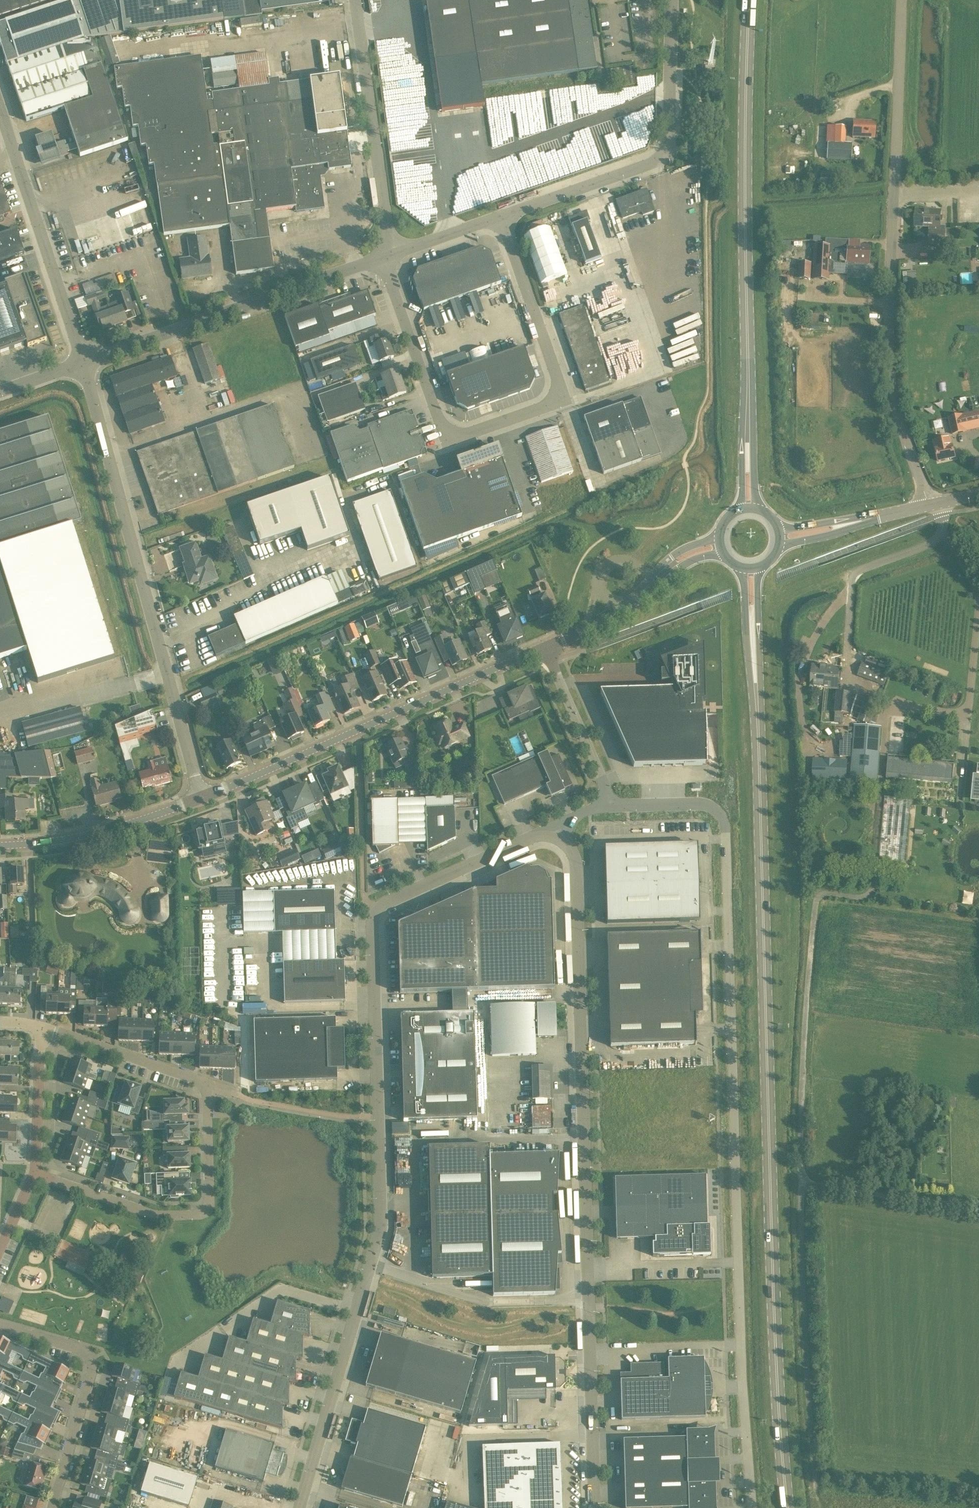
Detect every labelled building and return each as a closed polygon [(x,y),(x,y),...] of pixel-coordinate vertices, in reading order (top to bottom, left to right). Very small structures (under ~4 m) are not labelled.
[(84,39),(224,20),(221,0),(73,0),(0,24),(0,42),(7,63),(78,40),(84,39)] [(47,0),(0,0),(0,15),(47,0)] [(246,17),(262,14),(261,11),(331,1),(331,0),(243,0),(246,17)] [(426,0),(428,15),(430,25),(432,42),(438,84),(437,84),(441,110),(484,104),(482,85),(575,72),(595,69),(586,0),(426,0)] [(241,27),(261,25),(261,18),(240,20),(241,27)] [(106,68),(120,64),(111,37),(97,41),(106,68)] [(16,92),(102,64),(93,39),(84,40),(84,39),(78,40),(7,63),(8,64),(7,64),(16,92)] [(213,101),(207,102),(202,65),(182,68),(181,60),(114,68),(117,89),(122,88),(125,108),(130,107),(133,127),(138,126),(141,146),(146,145),(149,165),(154,164),(157,184),(156,184),(158,197),(163,234),(214,228),(229,226),(232,243),(231,243),(235,274),(274,269),(270,238),(258,240),(254,212),(295,207),(296,212),(325,208),(320,171),(351,167),(347,133),(339,76),(309,80),(309,81),(279,85),(279,79),(269,80),(265,54),(235,58),(211,61),(212,75),(214,88),(239,85),(240,90),(236,91),(236,88),(215,90),(216,94),(212,94),(213,101)] [(102,64),(16,92),(26,121),(64,109),(75,143),(66,146),(64,141),(55,143),(53,138),(38,143),(40,149),(36,150),(38,157),(41,156),(43,162),(68,154),(68,151),(77,148),(80,156),(128,141),(102,64)] [(608,88),(635,84),(633,66),(606,70),(608,88)] [(830,113),(840,110),(838,104),(841,103),(840,97),(830,100),(832,106),(828,107),(830,113)] [(875,139),(875,122),(853,120),(852,137),(875,139)] [(851,161),(852,143),(845,143),(846,127),(827,126),(826,143),(827,143),(826,159),(851,161)] [(132,158),(139,155),(134,143),(128,146),(132,158)] [(11,214),(7,201),(0,179),(0,217),(11,214)] [(654,210),(648,194),(633,199),(632,195),(617,200),(623,218),(642,211),(643,214),(654,210)] [(944,245),(945,227),(941,226),(941,210),(916,209),(915,226),(933,227),(933,231),(929,231),(929,245),(944,245)] [(585,264),(601,258),(587,221),(589,220),(586,211),(569,218),(585,264)] [(540,284),(568,275),(552,227),(524,236),(540,284)] [(23,254),(16,230),(0,236),(0,261),(23,254)] [(205,239),(205,238),(188,240),(191,259),(180,260),(183,279),(211,275),(208,255),(206,239),(205,239)] [(813,263),(812,279),(829,280),(829,274),(830,260),(847,261),(849,261),(868,263),(869,247),(860,247),(848,246),(848,240),(825,239),(825,245),(814,245),(813,263)] [(418,269),(413,280),(414,283),(423,310),(501,283),(491,254),(490,253),(480,248),(418,269)] [(810,279),(811,263),(798,262),(797,279),(810,279)] [(86,294),(116,283),(113,273),(83,285),(86,294)] [(26,343),(27,347),(46,341),(23,276),(5,283),(6,286),(0,288),(0,353),(26,343)] [(110,312),(109,312),(103,314),(99,301),(106,299),(103,291),(76,300),(78,308),(87,305),(88,307),(91,306),(98,323),(101,323),(103,330),(115,326),(110,312)] [(110,312),(115,326),(116,328),(123,325),(122,323),(126,321),(124,315),(134,311),(128,292),(113,297),(115,303),(107,305),(109,312),(110,312)] [(375,315),(367,292),(351,297),(350,294),(285,316),(296,348),(329,336),(328,332),(375,315)] [(135,311),(141,309),(138,300),(132,302),(135,311)] [(585,390),(609,382),(582,306),(559,314),(585,390)] [(370,347),(366,349),(372,365),(379,363),(393,358),(387,341),(383,342),(381,335),(367,340),(370,347)] [(205,384),(221,379),(208,344),(192,349),(205,384)] [(317,380),(360,365),(353,346),(310,361),(317,380)] [(524,348),(446,375),(457,406),(467,411),(529,389),(534,379),(524,348)] [(130,433),(164,422),(151,385),(176,376),(170,357),(111,378),(130,433)] [(384,388),(401,382),(397,371),(374,379),(376,383),(382,381),(384,388)] [(384,388),(380,389),(383,396),(381,397),(382,401),(405,393),(401,382),(384,388)] [(322,410),(360,397),(356,383),(317,396),(322,410)] [(360,397),(322,410),(326,422),(364,410),(360,397)] [(603,474),(660,454),(650,425),(640,398),(583,418),(603,474)] [(158,515),(294,467),(272,405),(137,453),(158,515)] [(410,417),(406,415),(405,412),(367,426),(368,429),(359,432),(352,426),(330,434),(346,482),(421,457),(420,454),(422,450),(425,449),(420,437),(418,437),(415,429),(417,428),(413,416),(410,417)] [(952,435),(976,430),(973,412),(948,418),(952,435)] [(27,650),(38,683),(115,659),(73,526),(81,523),(77,508),(81,507),(79,502),(75,504),(75,502),(48,418),(0,434),(0,659),(27,650)] [(942,420),(935,421),(936,429),(943,427),(942,420)] [(541,482),(573,471),(557,426),(525,437),(541,482)] [(952,445),(950,437),(934,441),(938,461),(956,457),(953,445),(952,445)] [(520,515),(497,447),(457,461),(461,473),(436,482),(423,476),(399,484),(422,549),(520,515)] [(350,531),(330,475),(248,503),(262,541),(302,527),(308,546),(350,531)] [(350,512),(382,585),(418,570),(387,496),(350,512)] [(233,526),(222,531),(244,580),(254,575),(233,526)] [(200,560),(194,544),(180,549),(188,570),(186,571),(190,583),(200,579),(199,577),(205,575),(206,577),(209,580),(213,579),(214,574),(208,557),(200,560)] [(493,561),(465,573),(475,594),(486,589),(501,583),(496,571),(497,571),(493,561)] [(541,568),(534,571),(539,582),(546,579),(541,568)] [(469,584),(464,574),(450,581),(454,591),(469,584)] [(334,594),(327,577),(234,617),(237,625),(208,638),(216,656),(352,598),(352,599),(373,590),(369,579),(334,594)] [(536,586),(534,581),(525,584),(532,600),(531,601),(539,619),(553,613),(545,595),(542,596),(537,586),(536,586)] [(422,611),(431,607),(425,595),(417,598),(422,611)] [(406,599),(397,604),(401,612),(410,608),(419,604),(415,596),(406,599)] [(515,620),(508,603),(494,609),(497,616),(496,617),(500,627),(498,627),(501,633),(500,634),(503,641),(504,640),(505,644),(508,642),(508,643),(515,640),(515,639),(522,636),(516,620),(515,620)] [(366,629),(379,623),(374,612),(361,618),(366,629)] [(491,649),(485,636),(491,634),(485,622),(477,626),(479,631),(475,633),(476,636),(470,639),(474,648),(475,647),(479,654),(491,649)] [(360,637),(354,624),(344,628),(350,642),(360,637)] [(341,637),(344,644),(348,642),(343,628),(320,637),(323,644),(341,637)] [(426,629),(409,637),(411,642),(415,641),(420,652),(415,654),(415,655),(418,660),(416,661),(424,678),(427,676),(428,678),(436,675),(435,673),(439,672),(436,666),(441,664),(426,629)] [(450,645),(445,635),(435,640),(442,657),(447,654),(452,666),(467,659),(459,641),(450,645)] [(370,669),(381,664),(374,650),(363,655),(370,669)] [(287,652),(278,656),(281,663),(290,659),(289,657),(287,652)] [(277,656),(266,661),(270,668),(274,666),(278,674),(284,671),(277,656)] [(400,665),(397,658),(380,665),(390,686),(397,682),(400,689),(415,682),(406,662),(400,665)] [(600,692),(600,693),(601,693),(634,767),(707,764),(705,713),(702,713),(701,702),(705,702),(704,659),(660,661),(665,672),(661,672),(661,673),(662,673),(662,677),(662,682),(661,682),(661,683),(670,682),(673,689),(600,692)] [(885,686),(890,671),(863,661),(858,676),(885,686)] [(827,679),(828,666),(813,665),(811,687),(824,688),(825,679),(827,679)] [(825,679),(824,688),(838,690),(840,667),(828,666),(827,679),(825,679)] [(372,701),(386,695),(376,672),(362,679),(372,701)] [(344,714),(359,707),(352,691),(359,688),(352,674),(342,679),(345,686),(334,691),(344,714)] [(222,705),(220,699),(214,684),(202,690),(205,697),(199,699),(202,710),(218,703),(220,706),(222,705)] [(530,712),(541,708),(531,686),(509,696),(513,705),(504,709),(509,720),(519,716),(529,711),(530,712)] [(292,741),(302,737),(301,734),(303,732),(297,716),(302,714),(291,688),(283,692),(288,703),(287,704),(292,717),(280,722),(288,739),(291,738),(292,741)] [(850,714),(853,693),(837,691),(834,713),(850,714)] [(314,727),(330,720),(324,707),(331,704),(327,692),(316,697),(321,708),(308,714),(314,727)] [(870,724),(879,700),(866,696),(858,720),(870,724)] [(137,705),(129,708),(131,714),(141,710),(139,705),(137,705)] [(22,725),(29,749),(87,733),(80,709),(80,708),(22,725)] [(133,720),(114,728),(119,744),(140,739),(139,736),(158,730),(155,720),(152,711),(133,720)] [(115,726),(122,723),(118,712),(111,714),(115,726)] [(256,733),(243,739),(247,748),(251,757),(274,746),(267,730),(275,727),(270,716),(262,719),(264,723),(266,728),(256,733)] [(452,729),(448,721),(434,727),(444,748),(458,742),(458,741),(469,737),(463,724),(452,729)] [(877,787),(880,727),(855,725),(850,786),(877,787)] [(227,769),(241,762),(231,740),(235,738),(231,730),(226,732),(230,740),(217,746),(227,769)] [(408,757),(403,747),(400,739),(386,745),(394,764),(395,763),(397,768),(403,765),(401,761),(402,760),(408,773),(408,779),(417,778),(417,753),(408,757)] [(77,765),(95,760),(92,747),(74,752),(77,765)] [(51,779),(44,751),(16,755),(6,756),(0,752),(0,777),(6,777),(51,779)] [(44,751),(51,779),(57,777),(50,751),(44,751)] [(535,757),(533,751),(518,758),(520,763),(492,776),(504,804),(545,786),(551,797),(564,791),(563,789),(572,785),(558,754),(550,758),(547,752),(535,757)] [(161,785),(172,783),(165,758),(153,761),(147,763),(149,770),(139,773),(143,789),(160,784),(161,785)] [(953,781),(955,764),(888,758),(887,775),(953,781)] [(812,779),(847,780),(847,760),(813,759),(812,779)] [(321,774),(315,777),(322,792),(328,790),(331,795),(334,802),(350,794),(349,791),(351,790),(354,789),(353,772),(345,776),(344,773),(341,774),(339,769),(338,767),(336,768),(335,766),(329,768),(330,770),(328,771),(328,772),(329,774),(324,777),(323,777),(321,774)] [(100,787),(98,779),(96,774),(90,776),(90,781),(92,789),(97,807),(110,803),(109,801),(120,798),(116,782),(100,787)] [(309,793),(305,784),(294,789),(303,808),(313,804),(315,806),(320,804),(314,791),(309,793)] [(303,808),(294,789),(284,794),(287,803),(283,805),(288,818),(294,816),(293,813),(303,808)] [(905,864),(911,800),(885,796),(879,861),(905,864)] [(10,803),(9,797),(0,798),(1,811),(7,810),(8,823),(25,821),(24,810),(35,809),(35,801),(10,803)] [(379,853),(395,846),(398,846),(398,844),(402,842),(398,834),(397,799),(371,800),(372,846),(375,846),(379,853)] [(257,835),(270,829),(267,822),(273,819),(266,802),(253,808),(258,819),(251,822),(254,828),(248,831),(251,837),(257,834),(257,835)] [(427,852),(455,839),(454,807),(425,809),(427,852)] [(220,826),(220,823),(213,824),(213,823),(212,823),(212,824),(209,825),(209,824),(208,824),(208,825),(202,827),(202,830),(195,831),(198,849),(201,848),(206,847),(206,848),(209,848),(209,847),(212,846),(214,854),(226,851),(223,838),(223,837),(225,836),(223,825),(220,826)] [(676,847),(676,845),(605,847),(607,924),(690,922),(689,892),(699,891),(698,874),(696,874),(696,854),(687,847),(676,847)] [(334,856),(330,848),(322,852),(326,860),(334,856)] [(295,849),(277,857),(282,867),(300,859),(295,849)] [(321,857),(318,849),(310,853),(313,860),(321,857)] [(279,864),(275,856),(268,859),(272,868),(279,864)] [(428,911),(398,925),(398,930),(400,993),(440,992),(452,991),(452,1014),(468,1013),(467,991),(477,991),(552,989),(554,989),(552,935),(551,881),(547,881),(547,877),(544,874),(543,872),(539,870),(538,870),(537,870),(535,869),(533,869),(531,870),(529,870),(528,867),(496,881),(496,891),(474,891),(465,895),(463,896),(428,911)] [(10,894),(17,894),(17,886),(23,885),(23,869),(10,870),(11,883),(9,883),(10,894)] [(87,879),(81,877),(81,874),(80,874),(78,874),(75,875),(73,875),(71,877),(70,878),(69,879),(71,881),(64,887),(63,887),(63,888),(64,888),(67,891),(66,895),(65,895),(65,896),(64,896),(63,897),(63,898),(63,899),(63,900),(63,901),(63,902),(65,905),(68,905),(69,905),(70,905),(71,905),(71,904),(72,904),(72,903),(73,902),(73,901),(73,900),(74,900),(74,899),(77,900),(79,901),(81,901),(84,900),(85,900),(87,899),(90,897),(94,895),(96,894),(97,894),(102,895),(106,897),(109,899),(114,903),(118,907),(120,910),(121,913),(121,914),(121,915),(121,917),(121,918),(122,919),(123,920),(124,921),(125,922),(126,922),(127,923),(128,923),(130,923),(131,923),(132,922),(133,922),(135,921),(135,920),(136,919),(137,918),(137,917),(138,916),(138,914),(138,913),(137,912),(137,911),(136,910),(135,909),(134,908),(125,912),(122,907),(119,902),(127,895),(126,894),(121,890),(116,886),(112,884),(107,882),(103,881),(99,880),(96,879),(91,879),(87,879)] [(241,888),(218,889),(219,905),(242,904),(241,888)] [(274,934),(335,932),(334,891),(273,893),(274,934)] [(149,899),(149,901),(149,905),(149,906),(151,908),(151,911),(169,911),(168,895),(158,894),(158,893),(156,893),(154,894),(152,895),(150,897),(149,899)] [(970,905),(972,895),(959,893),(957,903),(970,905)] [(1,938),(9,938),(8,923),(0,923),(1,938)] [(10,938),(18,938),(18,927),(10,927),(10,938)] [(697,995),(697,983),(696,964),(701,963),(700,932),(699,932),(699,933),(607,936),(610,1046),(695,1044),(695,1045),(696,1045),(695,1014),(698,1014),(697,1002),(701,1001),(700,995),(697,995)] [(344,976),(344,961),(283,963),(284,1003),(345,1002),(344,986),(347,986),(347,976),(344,976)] [(9,990),(9,1005),(21,1005),(21,990),(16,990),(17,966),(10,965),(10,968),(9,977),(9,990)] [(76,989),(76,991),(84,991),(84,985),(90,986),(90,980),(77,976),(76,989)] [(117,988),(102,983),(102,989),(109,990),(109,994),(117,994),(117,988)] [(57,1014),(58,997),(52,997),(52,987),(41,986),(40,1001),(46,1001),(46,1014),(57,1014)] [(9,990),(0,989),(0,1004),(9,1005),(9,990)] [(76,989),(58,989),(58,997),(57,1014),(69,1015),(69,1002),(76,1002),(76,991),(76,989)] [(116,1015),(116,1016),(121,1016),(121,1009),(117,1009),(117,998),(107,998),(107,999),(96,999),(96,1001),(95,1027),(107,1027),(107,1025),(107,1014),(116,1015)] [(95,1027),(96,1001),(78,1001),(78,1013),(84,1014),(83,1026),(95,1027)] [(492,1056),(535,1055),(535,1037),(555,1037),(554,1005),(491,1006),(492,1056)] [(452,1014),(401,1015),(404,1121),(477,1119),(474,1013),(468,1013),(452,1014)] [(336,1029),(335,1018),(253,1020),(255,1082),(337,1080),(337,1069),(345,1069),(344,1029),(336,1029)] [(130,1041),(130,1020),(119,1020),(118,1041),(130,1041)] [(141,1042),(142,1021),(130,1020),(130,1041),(141,1042)] [(142,1021),(141,1042),(153,1042),(154,1021),(142,1021)] [(170,1055),(171,1034),(159,1033),(158,1055),(170,1055)] [(182,1055),(182,1034),(171,1034),(170,1055),(182,1055)] [(182,1034),(182,1055),(194,1056),(194,1035),(182,1034)] [(19,1055),(19,1043),(5,1043),(5,1042),(0,1041),(0,1055),(11,1055),(10,1062),(18,1063),(19,1055)] [(211,1069),(212,1047),(200,1047),(199,1068),(211,1069)] [(222,1069),(223,1048),(212,1047),(211,1069),(222,1069)] [(223,1048),(222,1069),(234,1070),(235,1048),(223,1048)] [(67,1072),(88,1079),(92,1067),(71,1060),(67,1072)] [(533,1099),(553,1099),(552,1067),(532,1067),(533,1099)] [(17,1069),(0,1069),(0,1085),(17,1085),(17,1069)] [(84,1090),(88,1079),(67,1072),(63,1084),(84,1090)] [(112,1087),(116,1075),(110,1073),(106,1085),(112,1087)] [(137,1098),(140,1088),(126,1084),(124,1089),(118,1087),(112,1103),(119,1106),(119,1104),(132,1109),(131,1113),(138,1115),(143,1100),(137,1098)] [(88,1098),(99,1102),(102,1096),(90,1092),(88,1098)] [(935,1097),(927,1096),(925,1104),(933,1105),(935,1097)] [(16,1113),(17,1098),(0,1097),(0,1112),(16,1113)] [(97,1109),(99,1102),(88,1098),(86,1104),(70,1099),(66,1111),(86,1117),(90,1106),(97,1109)] [(169,1121),(182,1121),(182,1115),(188,1115),(188,1106),(184,1106),(184,1101),(176,1101),(164,1101),(164,1115),(161,1115),(161,1122),(169,1121)] [(533,1127),(552,1126),(552,1105),(532,1106),(533,1127)] [(82,1129),(86,1117),(66,1111),(62,1122),(82,1129)] [(143,1122),(151,1122),(151,1112),(143,1112),(143,1122)] [(9,1119),(0,1119),(0,1142),(15,1142),(16,1126),(9,1126),(9,1119)] [(424,1137),(453,1135),(453,1129),(460,1128),(459,1120),(423,1122),(424,1137)] [(188,1127),(185,1127),(182,1127),(182,1121),(169,1121),(169,1127),(167,1127),(167,1142),(189,1142),(189,1138),(190,1138),(190,1132),(188,1132),(188,1130),(188,1127)] [(86,1137),(98,1141),(100,1135),(88,1131),(86,1137)] [(75,1140),(69,1138),(65,1150),(85,1156),(89,1145),(96,1148),(98,1141),(86,1137),(77,1134),(75,1140)] [(128,1149),(129,1138),(112,1137),(112,1149),(128,1149)] [(489,1155),(489,1145),(428,1147),(432,1278),(492,1276),(493,1296),(555,1295),(555,1291),(559,1291),(559,1270),(557,1270),(557,1262),(562,1261),(557,1214),(553,1214),(553,1195),(557,1195),(559,1154),(489,1155)] [(176,1155),(175,1148),(162,1148),(163,1156),(167,1156),(168,1169),(190,1168),(189,1162),(191,1162),(191,1156),(189,1156),(189,1154),(176,1155)] [(81,1168),(85,1156),(65,1150),(61,1161),(81,1168)] [(128,1184),(131,1175),(135,1165),(119,1160),(113,1179),(128,1184)] [(105,1176),(109,1164),(103,1162),(99,1174),(105,1176)] [(167,1196),(189,1196),(188,1181),(176,1181),(176,1173),(154,1174),(154,1186),(166,1185),(167,1196)] [(705,1176),(615,1178),(615,1204),(615,1208),(616,1232),(619,1232),(620,1239),(640,1239),(655,1238),(655,1243),(650,1243),(653,1256),(686,1255),(686,1253),(695,1253),(698,1253),(698,1256),(710,1255),(709,1226),(707,1226),(705,1176)] [(94,1272),(99,1260),(90,1256),(91,1254),(61,1241),(55,1256),(84,1269),(85,1268),(94,1272)] [(140,1283),(144,1276),(134,1272),(130,1279),(140,1283)] [(7,1313),(13,1301),(2,1297),(0,1302),(0,1310),(7,1313)] [(303,1335),(309,1337),(310,1311),(277,1301),(270,1324),(270,1325),(271,1325),(303,1335)] [(394,1317),(396,1310),(384,1306),(382,1313),(394,1317)] [(270,1325),(270,1324),(253,1319),(246,1342),(246,1343),(247,1343),(264,1348),(271,1325),(270,1325)] [(296,1358),(303,1335),(271,1325),(264,1348),(296,1358)] [(460,1414),(476,1362),(381,1334),(366,1386),(460,1414)] [(7,1364),(9,1359),(8,1357),(6,1356),(9,1351),(20,1357),(21,1359),(27,1362),(32,1352),(0,1337),(0,1361),(7,1364)] [(246,1343),(246,1342),(229,1337),(222,1360),(222,1361),(240,1366),(247,1343),(246,1343)] [(296,1358),(264,1348),(247,1343),(240,1366),(289,1381),(295,1383),(296,1358)] [(60,1389),(62,1383),(64,1384),(65,1383),(63,1383),(69,1371),(70,1371),(71,1371),(32,1352),(27,1362),(32,1365),(36,1363),(46,1368),(43,1373),(41,1374),(39,1379),(60,1389)] [(222,1361),(222,1360),(205,1355),(198,1378),(198,1379),(233,1389),(240,1366),(222,1361)] [(554,1358),(554,1356),(504,1358),(489,1358),(469,1426),(506,1425),(505,1392),(555,1390),(555,1388),(560,1388),(565,1383),(565,1363),(559,1358),(554,1358)] [(621,1420),(705,1418),(705,1415),(709,1408),(711,1400),(712,1392),(712,1383),(711,1375),(708,1368),(704,1360),(703,1358),(668,1359),(668,1363),(630,1364),(631,1380),(620,1380),(621,1420)] [(11,1376),(12,1378),(18,1381),(23,1371),(7,1364),(0,1361),(0,1370),(11,1376)] [(139,1384),(142,1373),(135,1371),(135,1370),(115,1364),(111,1377),(117,1379),(115,1384),(125,1387),(137,1391),(139,1384)] [(283,1404),(289,1381),(240,1366),(233,1389),(283,1404)] [(60,1389),(39,1379),(23,1371),(18,1381),(23,1383),(27,1382),(37,1386),(34,1392),(32,1393),(30,1398),(51,1408),(53,1402),(55,1403),(56,1402),(54,1401),(59,1389),(61,1390),(62,1390),(60,1389)] [(198,1379),(198,1378),(181,1373),(174,1397),(226,1413),(233,1389),(198,1379)] [(10,1398),(11,1401),(17,1404),(22,1394),(0,1384),(0,1393),(10,1398)] [(135,1398),(137,1391),(125,1387),(124,1393),(108,1389),(104,1401),(125,1407),(128,1396),(135,1398)] [(283,1404),(233,1389),(226,1413),(282,1429),(283,1404)] [(51,1408),(30,1398),(22,1394),(17,1404),(22,1406),(26,1405),(35,1409),(33,1415),(31,1415),(28,1420),(49,1430),(52,1425),(54,1426),(54,1425),(52,1424),(58,1412),(60,1413),(60,1412),(51,1408)] [(121,1418),(125,1407),(104,1401),(101,1413),(117,1417),(115,1423),(127,1427),(129,1420),(121,1418)] [(1,1417),(2,1419),(8,1422),(13,1413),(0,1407),(0,1417),(1,1417)] [(426,1427),(367,1409),(364,1422),(363,1425),(354,1422),(351,1431),(349,1430),(346,1440),(357,1444),(353,1458),(412,1476),(414,1467),(426,1427)] [(49,1430),(28,1420),(13,1413),(8,1422),(13,1425),(17,1423),(26,1428),(24,1434),(21,1434),(15,1450),(31,1455),(33,1448),(40,1450),(40,1449),(43,1444),(45,1445),(45,1444),(43,1443),(49,1431),(51,1432),(51,1431),(49,1430)] [(125,1434),(127,1427),(115,1423),(113,1429),(97,1425),(94,1437),(114,1443),(118,1431),(125,1434)] [(135,1446),(143,1449),(149,1432),(141,1429),(135,1446)] [(278,1476),(284,1456),(272,1453),(275,1443),(226,1429),(215,1467),(264,1482),(266,1472),(278,1476)] [(715,1507),(713,1436),(708,1431),(687,1431),(687,1438),(623,1440),(625,1507),(679,1507),(689,1507),(715,1507)] [(90,1449),(97,1451),(96,1457),(116,1463),(118,1456),(111,1454),(114,1443),(94,1437),(90,1449)] [(560,1444),(482,1446),(484,1507),(562,1507),(560,1444)] [(10,1449),(2,1447),(0,1453),(0,1455),(7,1457),(10,1449)] [(31,1455),(15,1450),(14,1450),(12,1458),(29,1463),(25,1476),(24,1476),(22,1477),(21,1481),(22,1483),(23,1483),(23,1485),(38,1490),(45,1468),(30,1463),(32,1455),(31,1455)] [(114,1469),(116,1463),(96,1457),(94,1463),(87,1461),(83,1473),(104,1479),(107,1467),(114,1469)] [(412,1476),(353,1458),(349,1472),(346,1471),(341,1489),(402,1507),(412,1476)] [(197,1478),(150,1464),(141,1492),(189,1507),(197,1478)] [(104,1479),(83,1473),(80,1485),(86,1486),(84,1492),(106,1499),(108,1492),(100,1490),(104,1479)] [(100,1502),(86,1498),(85,1503),(83,1505),(74,1502),(73,1507),(99,1507),(100,1502)] [(233,1506),(213,1500),(210,1507),(232,1507),(233,1506)]
